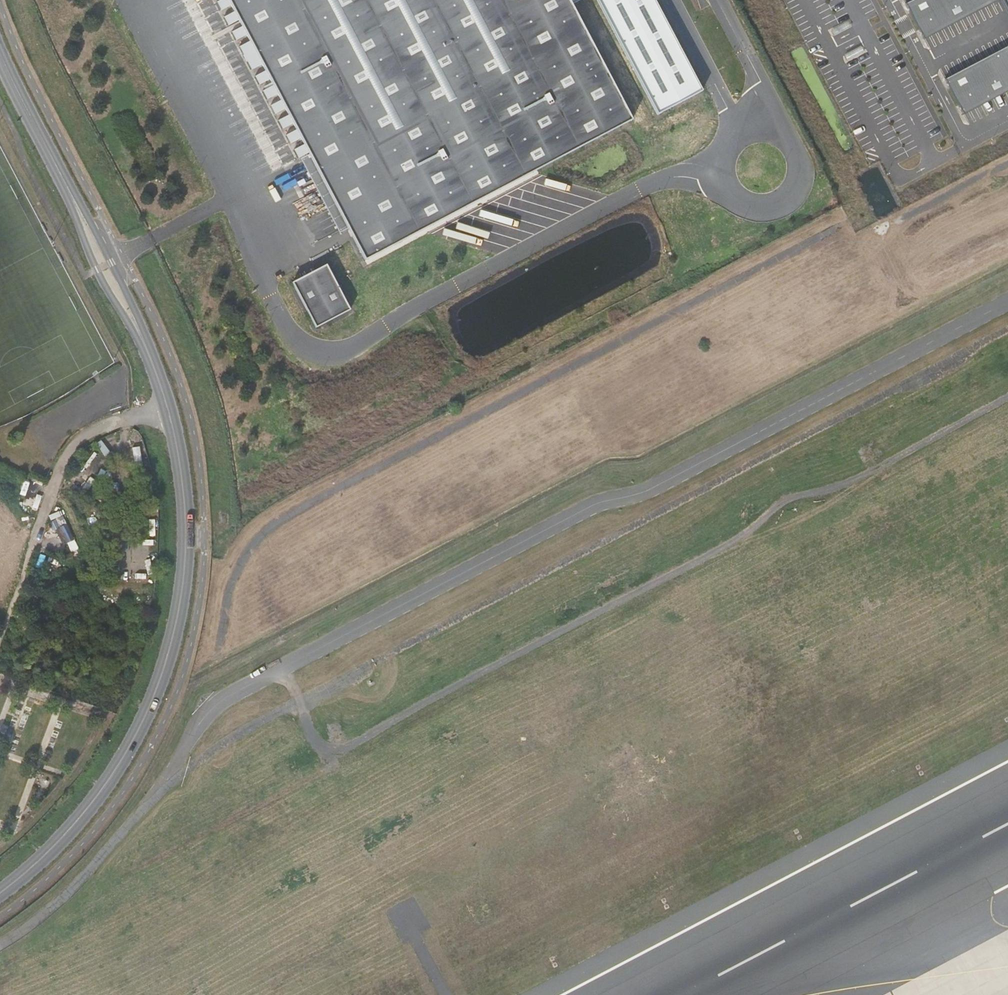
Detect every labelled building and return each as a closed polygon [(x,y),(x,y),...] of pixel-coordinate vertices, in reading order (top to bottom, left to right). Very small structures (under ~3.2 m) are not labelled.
[(585,29),(570,2),(569,0),(231,0),(272,79),(324,178),(354,239),(365,257),(382,248),(416,230),(480,197),(632,118),(585,29)] [(907,9),(923,37),(993,0),(923,0),(907,9)] [(946,83),(963,112),(1007,88),(1007,51),(946,83)] [(273,84),(263,90),(269,99),(279,92),(273,84)] [(317,328),(351,310),(327,265),(293,283),(317,328)] [(67,516),(56,519),(63,545),(74,542),(67,516)]
